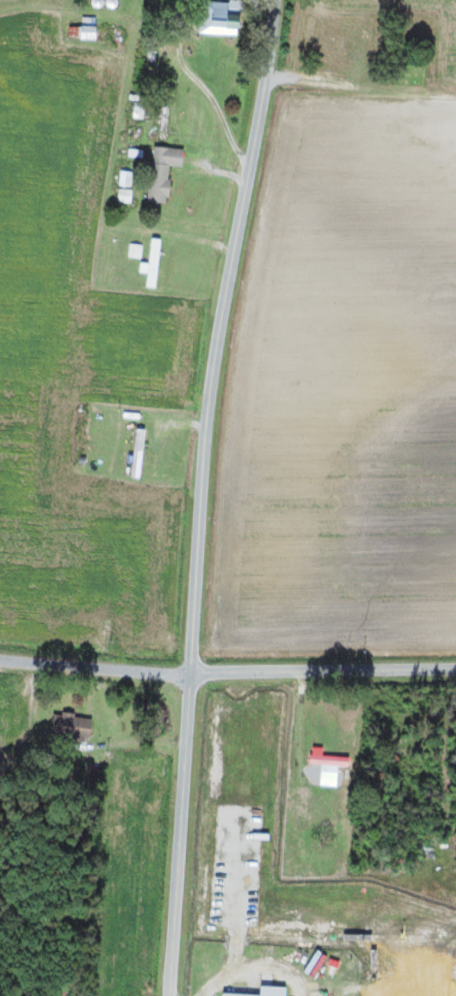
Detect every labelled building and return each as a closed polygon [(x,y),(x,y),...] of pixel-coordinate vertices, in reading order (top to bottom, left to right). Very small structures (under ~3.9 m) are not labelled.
[(241,0),(229,0),(229,1),(203,0),(202,33),(240,34),(241,0)] [(97,17),(82,16),(82,26),(69,26),(69,37),(96,38),(97,17)] [(148,202),(168,203),(171,166),(182,167),(184,148),(153,146),(148,202)] [(131,186),(132,171),(120,171),(119,185),(131,186)] [(161,239),(151,238),(149,263),(141,262),(140,272),(148,273),(146,287),(156,288),(161,239)] [(74,717),(74,714),(54,712),(51,736),(89,741),(91,719),(74,717)] [(350,757),(310,755),(309,764),(321,765),(321,778),(338,779),(338,766),(349,767),(350,757)] [(286,987),(261,987),(261,995),(222,994),(222,995),(286,995),(286,987)]
